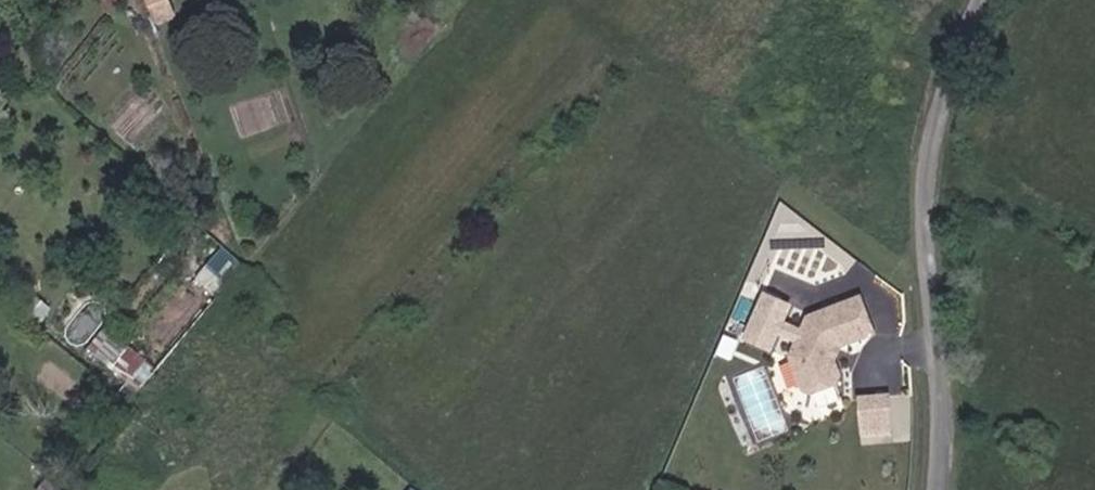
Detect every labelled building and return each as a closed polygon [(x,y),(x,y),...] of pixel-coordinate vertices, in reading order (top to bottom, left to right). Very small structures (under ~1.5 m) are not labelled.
[(155,22),(178,14),(173,0),(148,0),(155,22)] [(225,244),(198,275),(220,293),(246,262),(225,244)] [(775,368),(794,323),(769,313),(750,357),(775,368)] [(880,353),(866,317),(818,336),(800,377),(812,407),(820,410),(843,400),(846,392),(841,378),(840,376),(835,373),(841,362),(846,365),(848,364),(880,353)] [(846,365),(841,362),(835,373),(840,376),(841,378),(848,364),(846,365)] [(901,451),(906,432),(885,428),(881,447),(901,451)]
